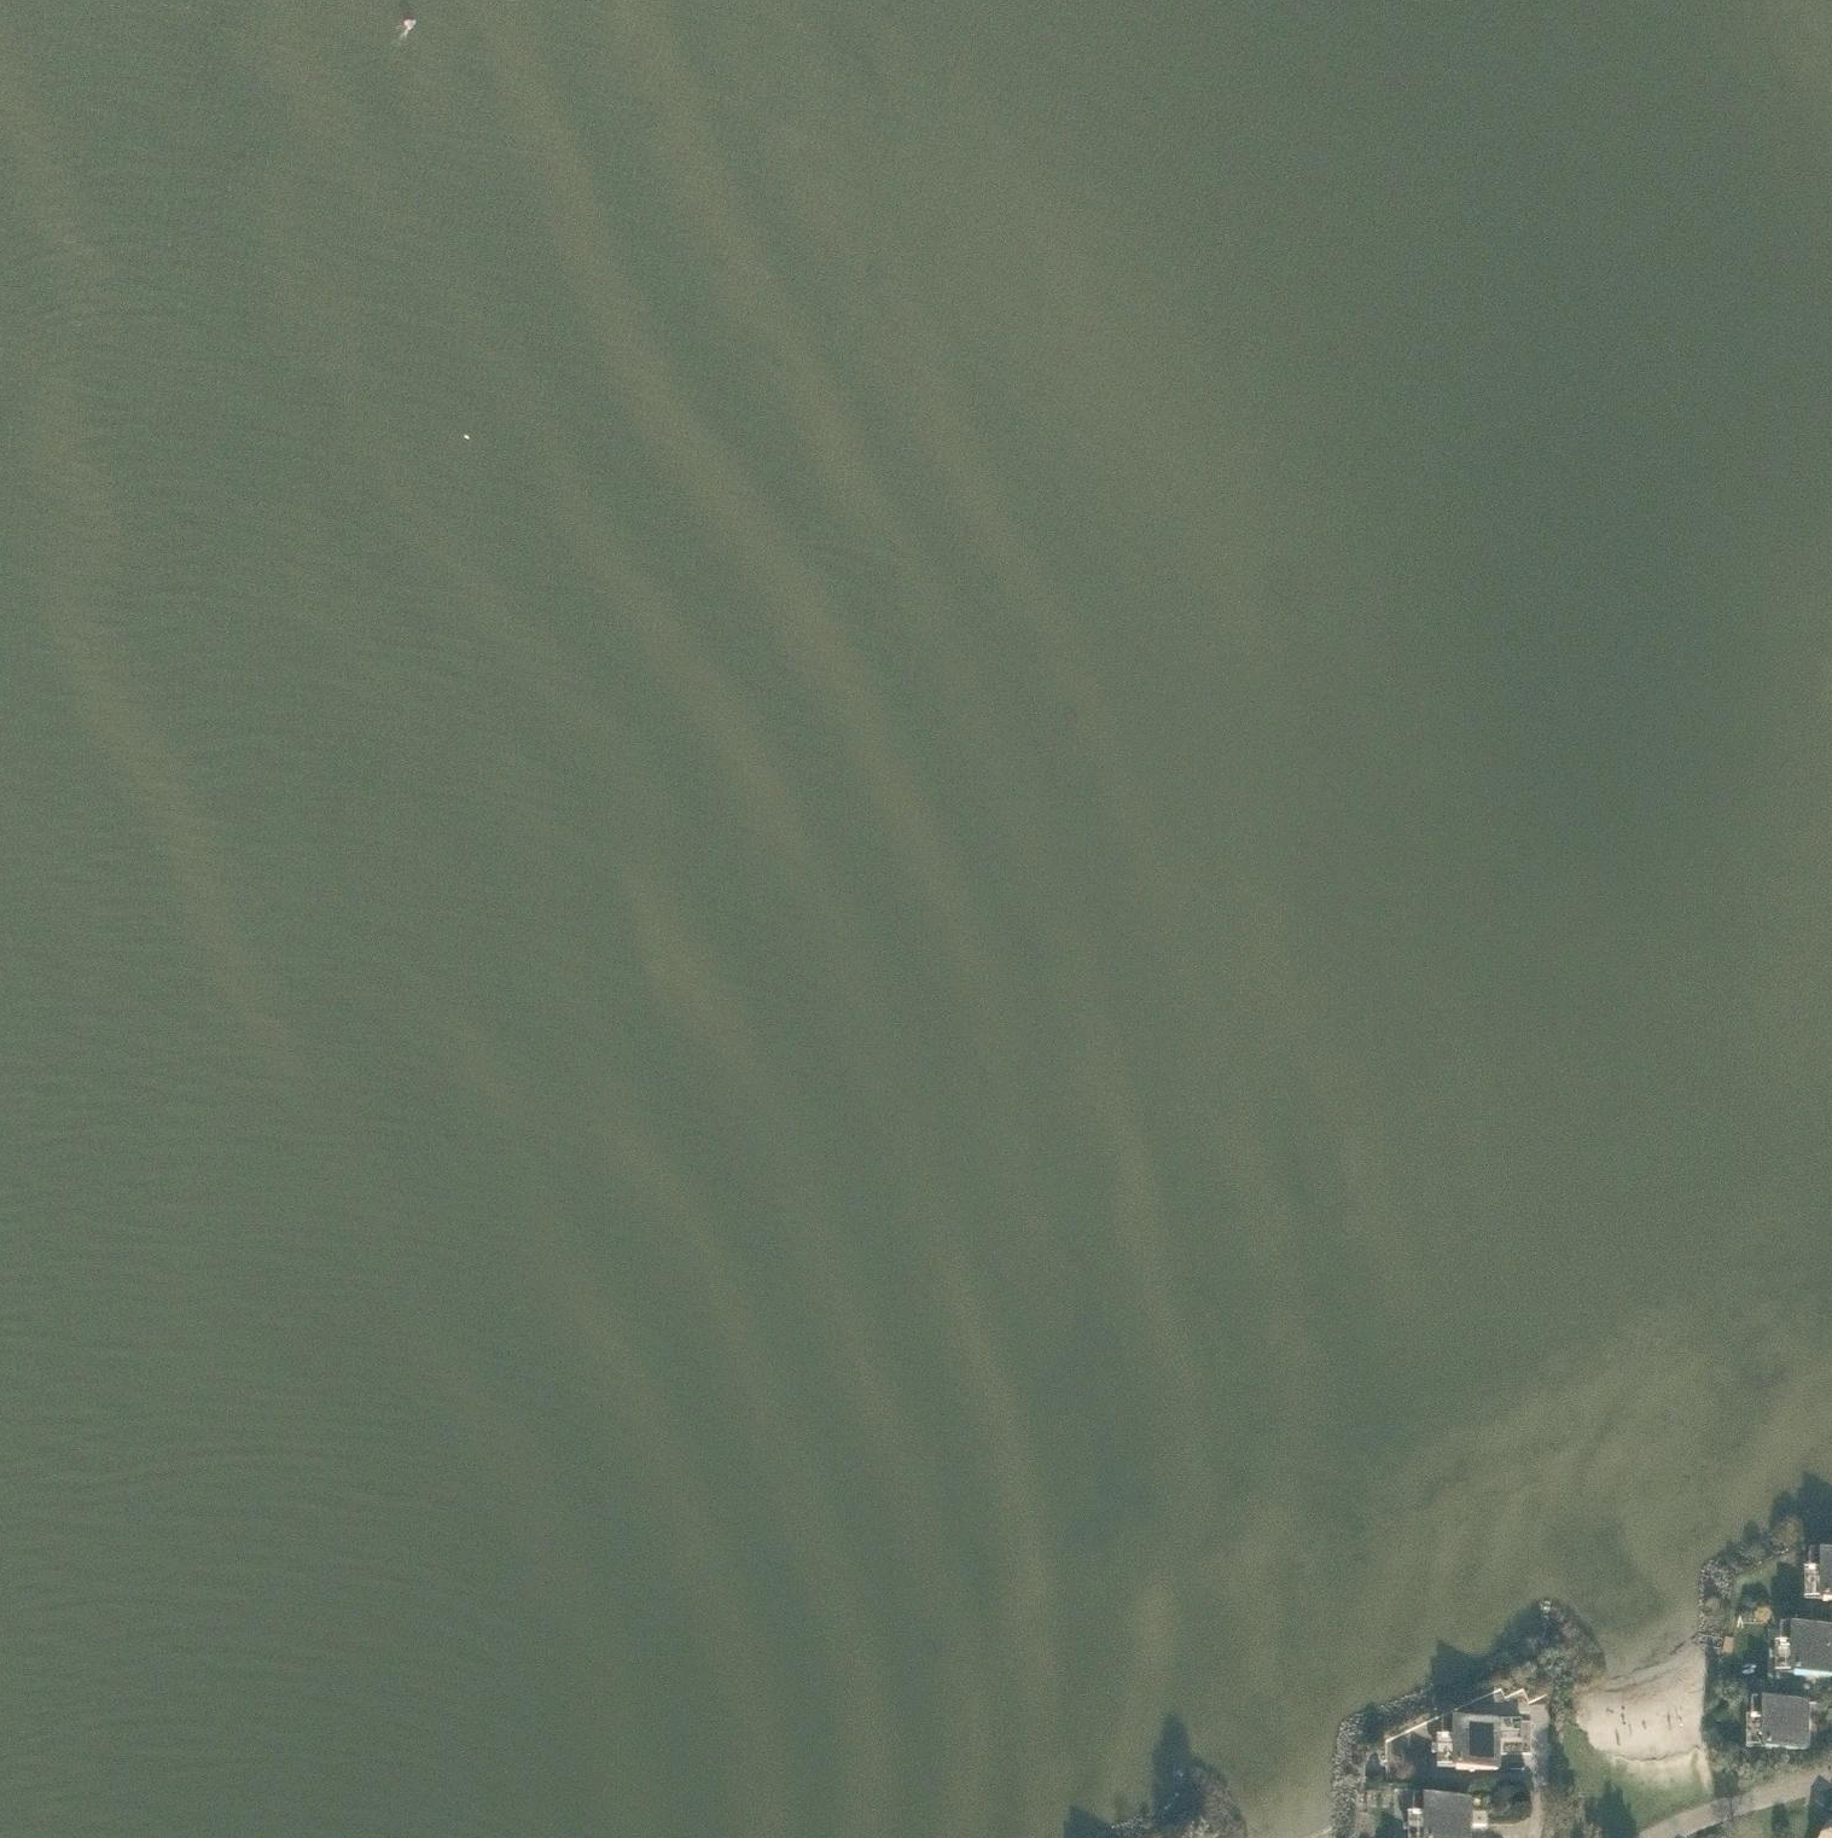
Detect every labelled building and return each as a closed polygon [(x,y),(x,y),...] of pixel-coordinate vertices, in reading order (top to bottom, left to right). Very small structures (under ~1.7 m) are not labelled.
[(1810,1556),(1810,1574),(1824,1574),(1824,1606),(1831,1606),(1831,1556),(1810,1556)] [(1795,1680),(1831,1679),(1831,1634),(1815,1634),(1815,1629),(1781,1630),(1781,1648),(1795,1648),(1795,1680)] [(1766,1722),(1766,1754),(1807,1754),(1807,1708),(1786,1708),(1786,1704),(1752,1704),(1752,1722),(1766,1722)] [(1457,1746),(1457,1778),(1498,1777),(1498,1731),(1477,1732),(1477,1727),(1443,1728),(1443,1746),(1457,1746)] [(1414,1801),(1414,1819),(1428,1819),(1428,1837),(1469,1837),(1469,1805),(1448,1805),(1448,1801),(1414,1801)] [(1473,1814),(1473,1828),(1488,1828),(1488,1814),(1473,1814)]
